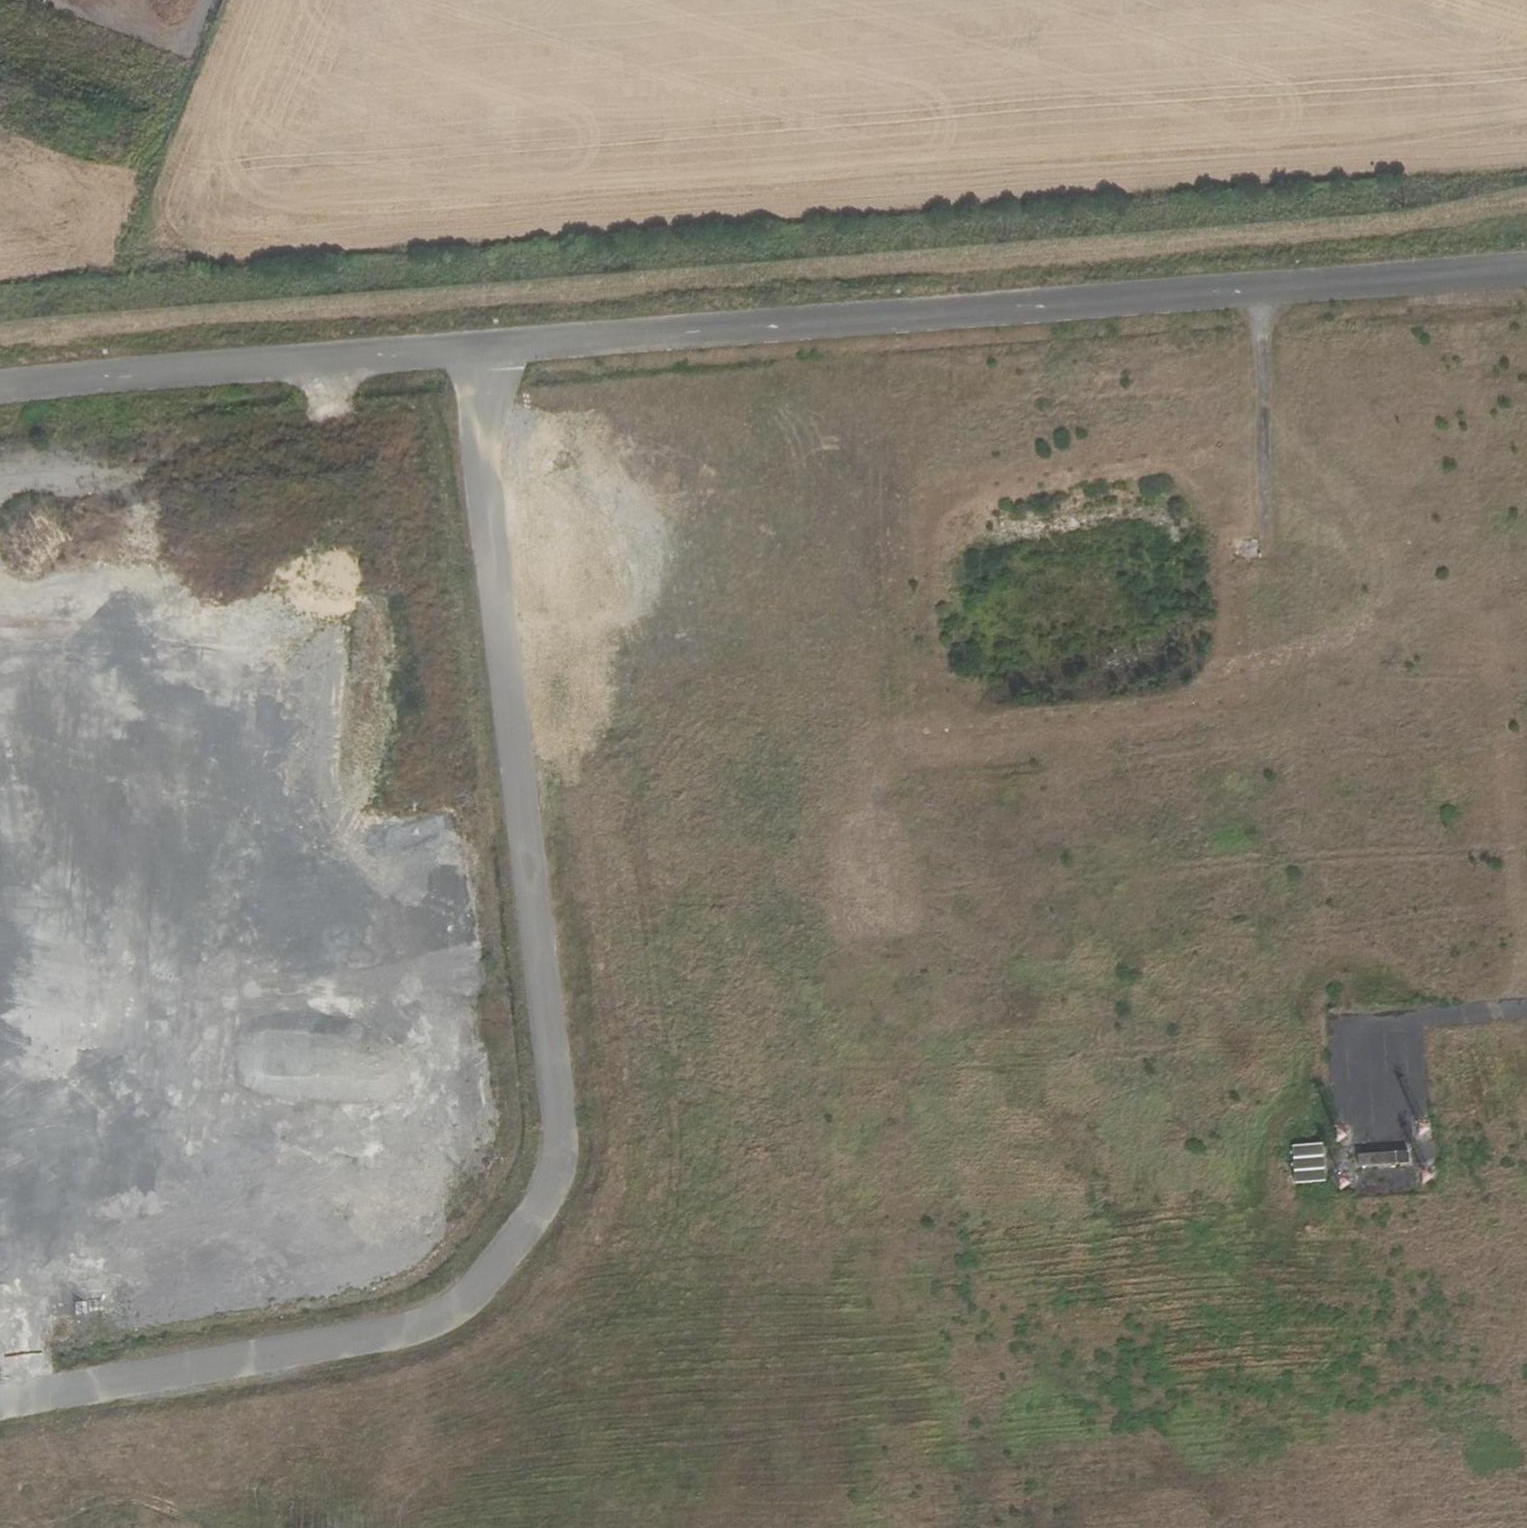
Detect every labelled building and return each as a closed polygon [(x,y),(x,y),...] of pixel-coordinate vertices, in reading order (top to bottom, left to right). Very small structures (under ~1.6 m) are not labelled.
[(1318,1145),(1287,1148),(1292,1188),(1322,1185),(1318,1145)] [(1399,1148),(1350,1152),(1351,1165),(1400,1161),(1399,1148)]
